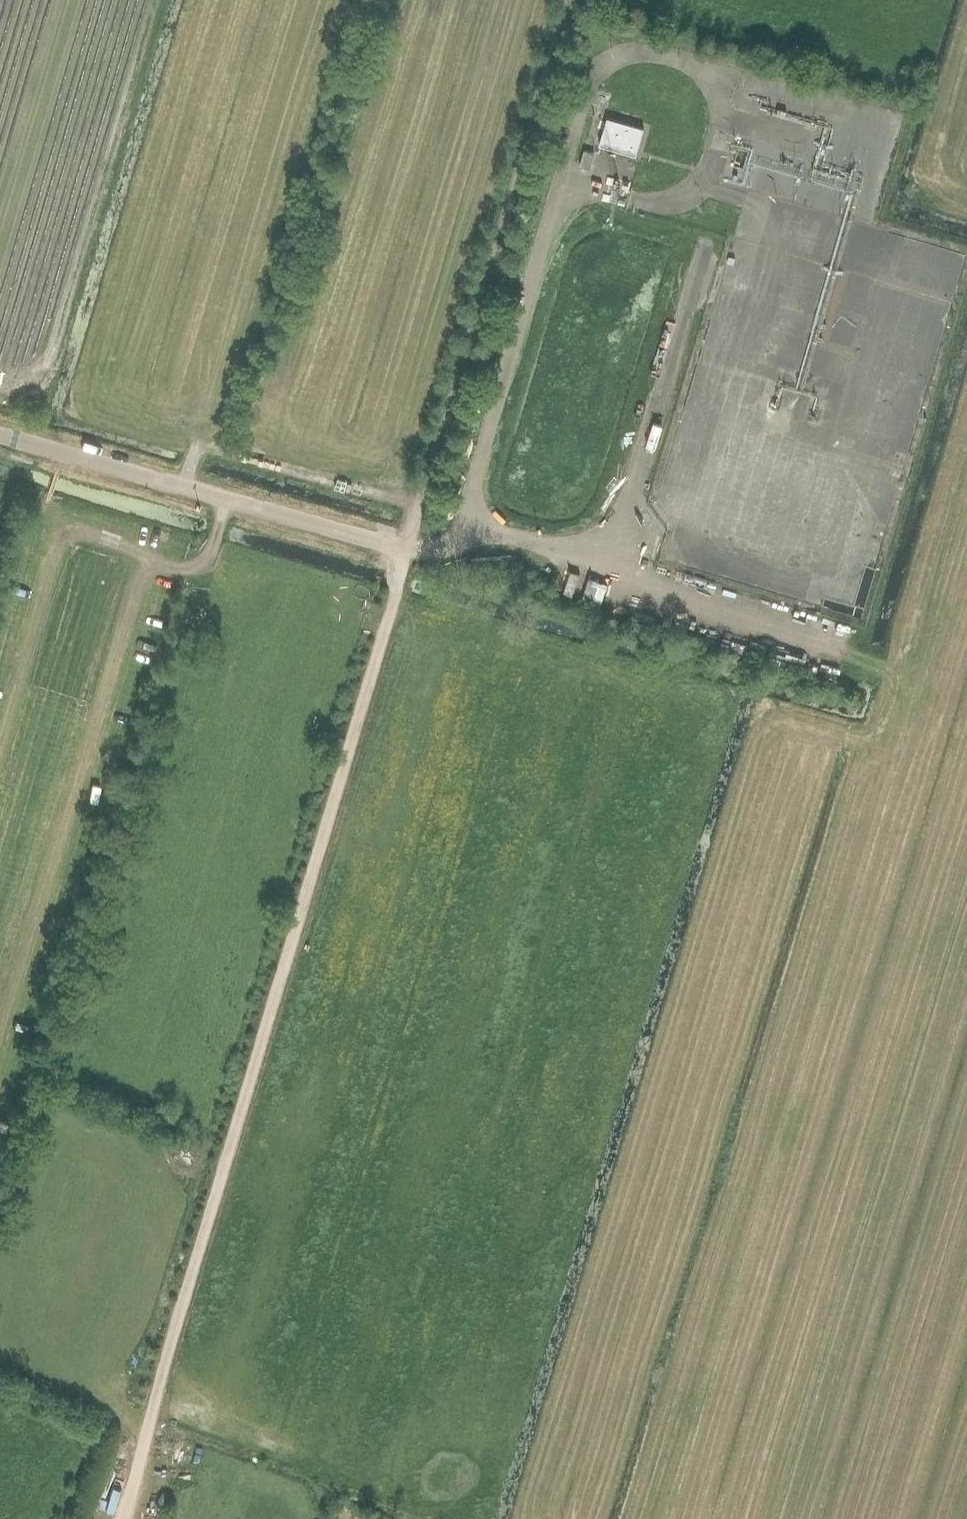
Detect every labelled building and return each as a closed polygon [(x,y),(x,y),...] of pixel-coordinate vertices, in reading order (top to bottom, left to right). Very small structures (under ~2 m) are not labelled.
[(636,155),(644,127),(608,117),(600,144),(636,155)] [(591,169),(595,152),(585,149),(580,166),(591,169)]
